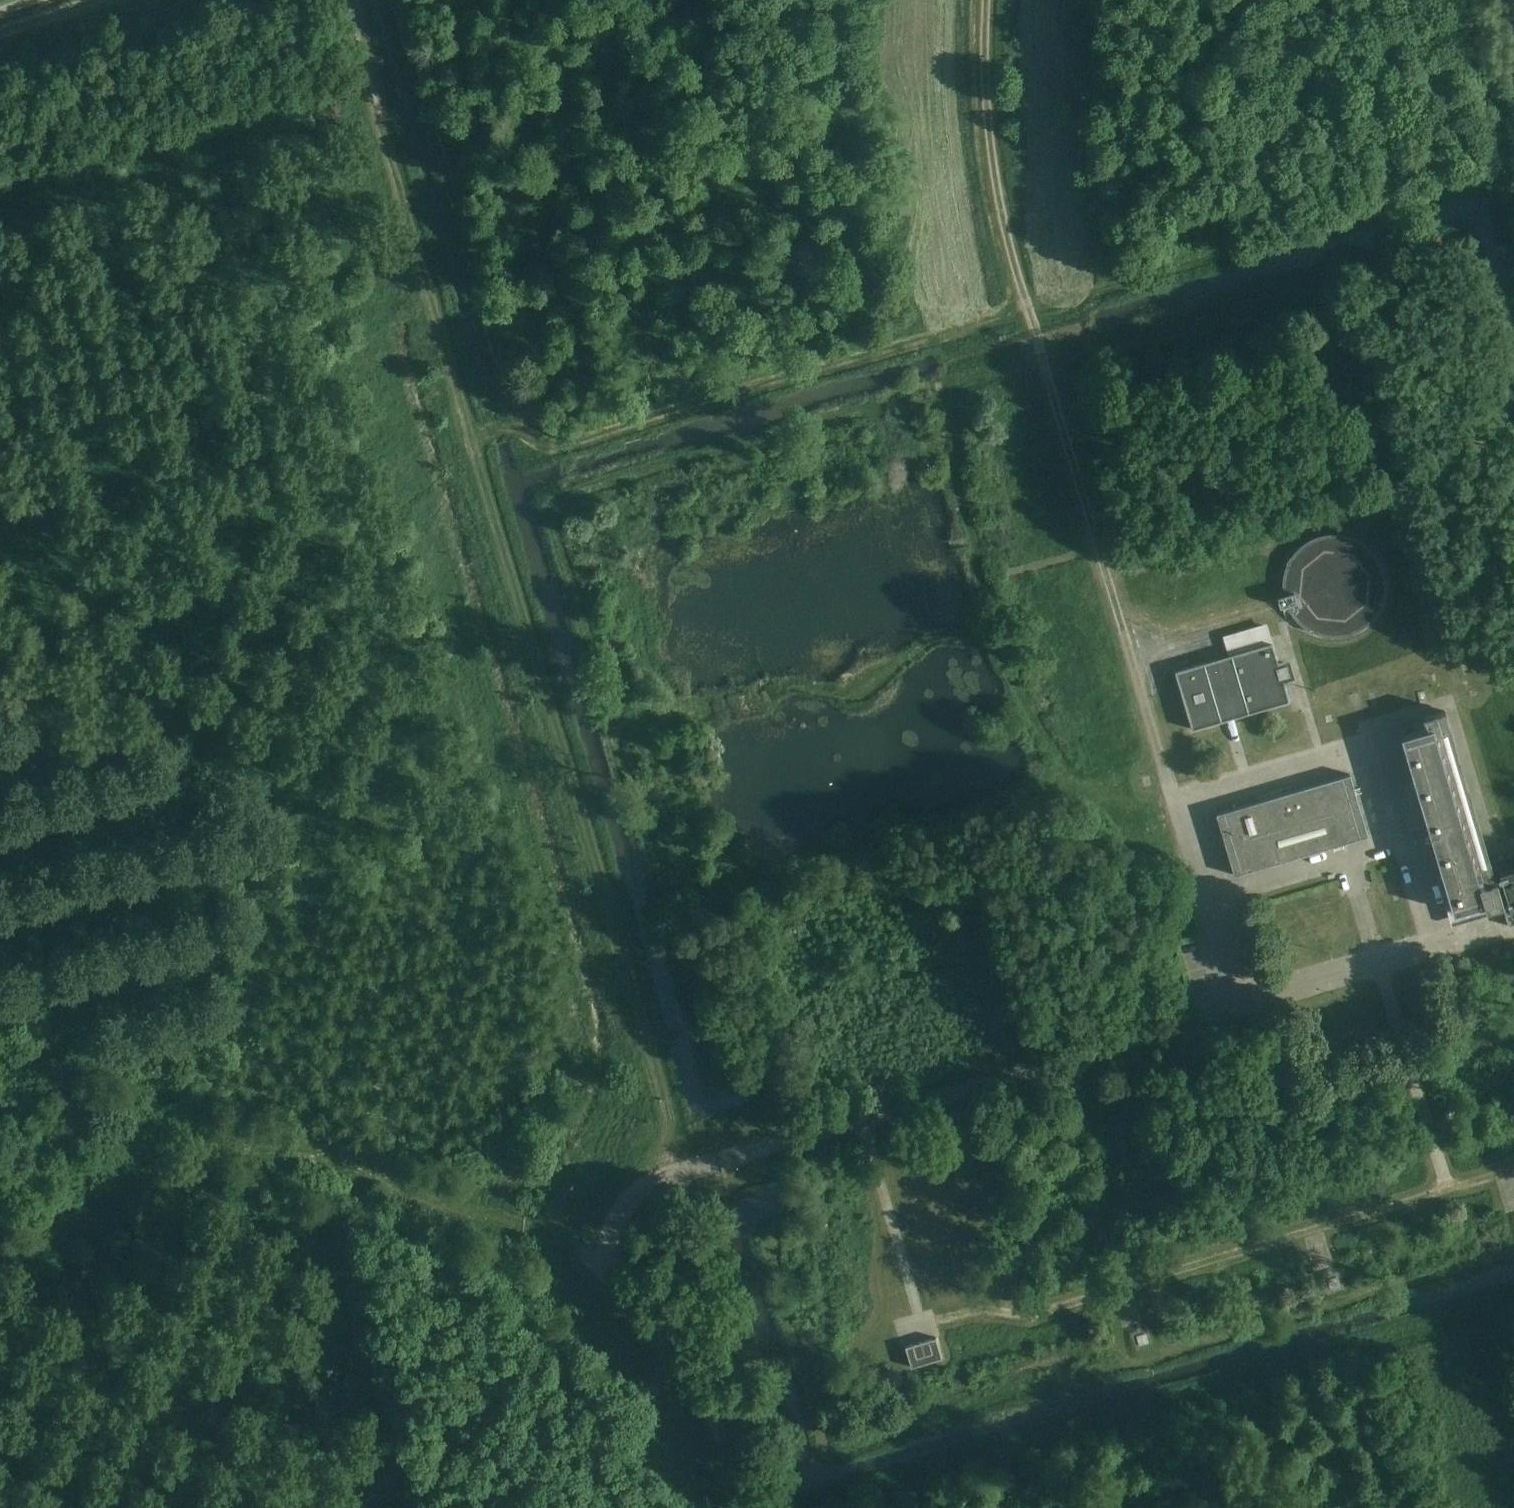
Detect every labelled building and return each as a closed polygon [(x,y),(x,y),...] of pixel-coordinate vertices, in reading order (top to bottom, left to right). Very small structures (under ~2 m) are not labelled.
[(1295,551),(1293,554),(1291,557),(1290,557),(1286,563),(1287,564),(1286,567),(1285,571),(1284,575),(1283,578),(1283,582),(1283,586),(1283,590),(1283,594),(1284,598),(1285,601),(1287,605),(1288,609),(1290,612),(1292,615),(1295,618),(1297,621),(1300,624),(1303,626),(1306,628),(1306,629),(1312,633),(1313,632),(1316,633),(1320,635),(1324,635),(1328,636),(1332,636),(1335,636),(1339,636),(1343,636),(1347,635),(1351,634),(1354,632),(1358,631),(1361,629),(1364,627),(1368,624),(1370,622),(1373,619),(1376,616),(1378,613),(1379,613),(1382,607),(1381,606),(1383,603),(1384,599),(1385,595),(1385,591),(1386,587),(1386,584),(1385,580),(1385,576),(1384,572),(1383,568),(1382,565),(1380,561),(1378,558),(1376,555),(1374,551),(1371,549),(1368,546),(1365,543),(1362,541),(1363,540),(1356,537),(1356,538),(1352,536),(1348,535),(1345,534),(1341,534),(1337,533),(1333,533),(1329,534),(1325,534),(1321,535),(1318,536),(1314,537),(1311,539),(1307,541),(1304,543),(1301,545),(1298,548),(1295,551)] [(1254,642),(1271,637),(1268,627),(1251,631),(1254,642)] [(1229,649),(1246,645),(1242,634),(1226,639),(1229,649)] [(1272,642),(1228,655),(1175,671),(1193,729),(1289,701),(1283,677),(1290,675),(1287,663),(1279,665),(1272,642)] [(1445,711),(1423,717),(1427,728),(1402,735),(1456,917),(1478,911),(1476,904),(1484,902),(1486,909),(1502,904),(1489,860),(1445,711)] [(1367,835),(1350,775),(1296,791),(1295,785),(1257,796),(1258,802),(1217,814),(1235,874),(1367,835)] [(1498,857),(1489,860),(1502,904),(1508,926),(1513,924),(1513,852),(1498,857)] [(932,954),(935,979),(953,977),(950,952),(932,954)] [(939,1347),(936,1337),(905,1346),(911,1367),(926,1362),(923,1352),(939,1347)] [(942,1358),(939,1347),(923,1352),(926,1362),(942,1358)]
